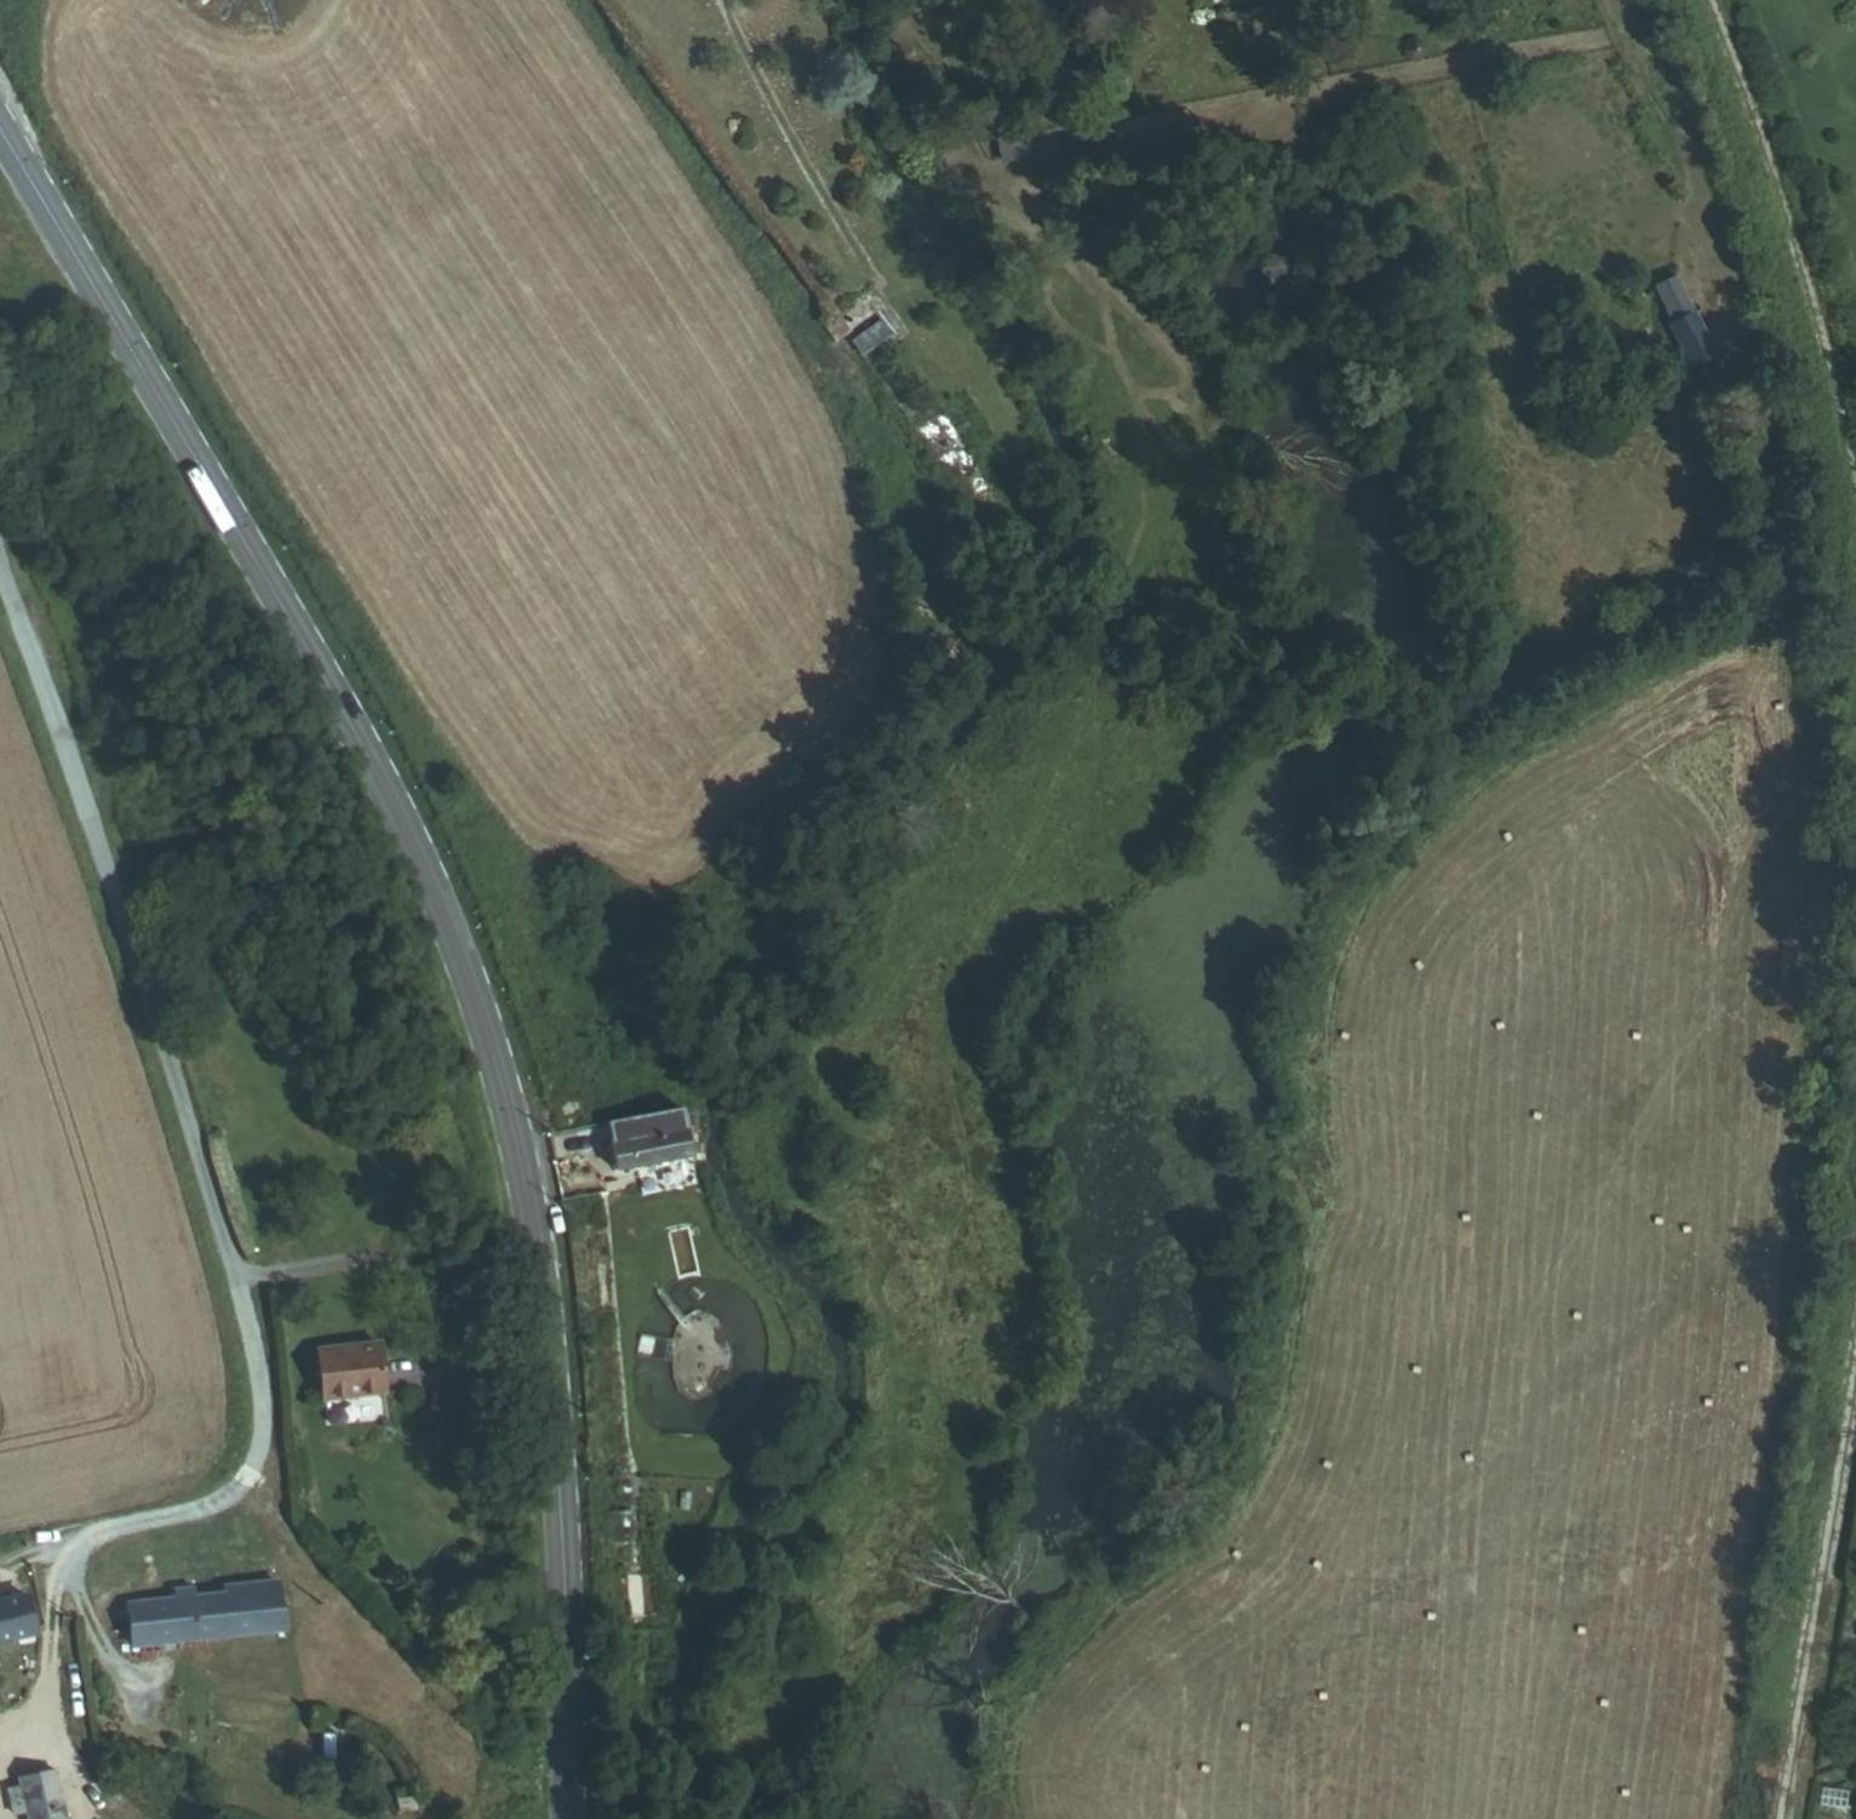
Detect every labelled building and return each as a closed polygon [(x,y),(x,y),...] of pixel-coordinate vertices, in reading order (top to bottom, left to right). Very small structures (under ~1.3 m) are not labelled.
[(1704,397),(1725,391),(1714,352),(1692,359),(1704,397)] [(612,1173),(681,1160),(672,1111),(560,1132),(566,1164),(609,1156),(612,1173)] [(319,1396),(378,1388),(373,1341),(314,1349),(319,1396)] [(137,1655),(284,1635),(276,1583),(244,1587),(245,1594),(194,1601),(190,1589),(170,1593),(172,1603),(131,1610),(128,1596),(110,1599),(117,1644),(135,1641),(137,1655)] [(34,1597),(0,1603),(0,1643),(41,1635),(34,1597)]
